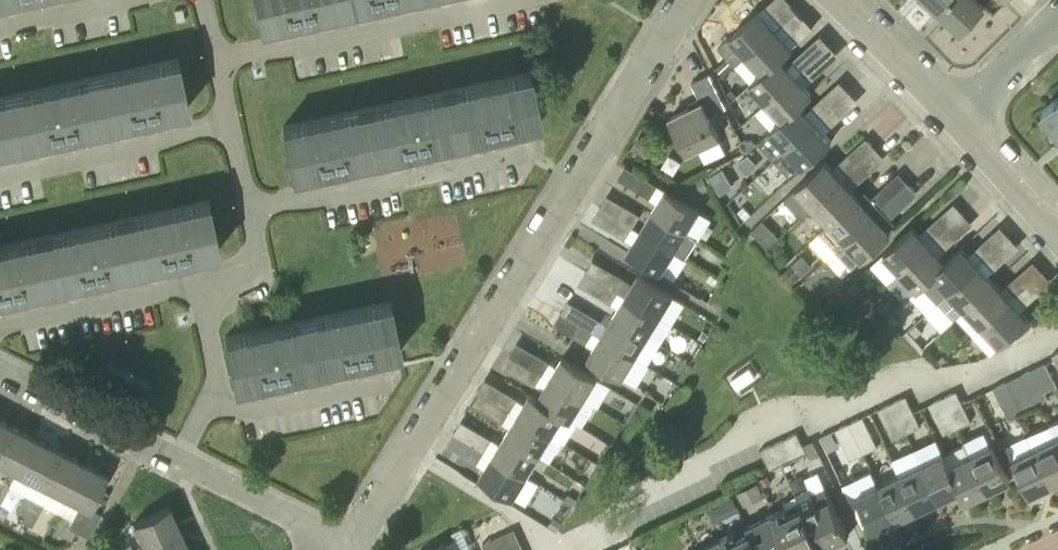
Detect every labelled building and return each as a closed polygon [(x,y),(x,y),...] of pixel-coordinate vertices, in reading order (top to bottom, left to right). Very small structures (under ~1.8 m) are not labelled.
[(259,28),(351,8),(350,0),(253,0),(259,28)] [(351,8),(390,0),(350,0),(351,8)] [(742,24),(758,9),(750,0),(747,0),(733,14),(742,24)] [(949,0),(928,0),(939,11),(949,0)] [(939,11),(961,31),(984,5),(979,0),(949,0),(939,11)] [(796,9),(790,2),(775,15),(781,22),(796,9)] [(745,54),(775,27),(758,9),(742,24),(718,46),(734,63),(745,54)] [(796,9),(781,22),(788,29),(802,15),(796,9)] [(775,27),(745,54),(762,72),(779,56),(780,57),(792,46),(775,27)] [(803,49),(792,59),(801,69),(812,59),(803,49)] [(726,71),(734,63),(726,54),(718,62),(726,71)] [(796,75),(780,57),(779,56),(762,72),(748,84),(764,101),(796,75)] [(94,75),(105,125),(188,107),(178,57),(94,75)] [(821,69),(812,59),(801,69),(811,79),(821,69)] [(531,71),(449,88),(459,140),(542,122),(531,71)] [(688,152),(721,135),(711,113),(726,106),(710,72),(692,81),(701,100),(670,115),(688,152)] [(22,143),(105,125),(94,75),(11,93),(22,143)] [(799,103),(799,104),(812,92),(796,75),(764,101),(780,118),(781,119),(799,103)] [(449,88),(366,107),(377,158),(459,140),(449,88)] [(731,89),(727,93),(733,99),(737,95),(731,89)] [(22,143),(11,93),(0,96),(0,148),(22,143)] [(821,115),(832,105),(823,96),(812,105),(821,115)] [(1044,108),(1057,127),(1057,97),(1044,108)] [(815,121),(799,104),(799,103),(781,119),(780,118),(758,139),(775,158),(785,148),(815,121)] [(841,115),(832,105),(821,115),(830,125),(841,115)] [(366,107),(280,125),(292,177),(377,158),(366,107)] [(815,121),(785,148),(802,167),(832,139),(815,121)] [(748,150),(756,143),(753,139),(742,138),(740,140),(748,150)] [(848,173),(858,163),(849,154),(839,163),(848,173)] [(811,206),(841,178),(824,160),(794,188),(811,206)] [(867,173),(858,163),(848,173),(857,183),(867,173)] [(734,185),(723,166),(709,173),(720,193),(734,185)] [(689,182),(695,194),(709,187),(702,174),(689,182)] [(639,189),(651,196),(658,184),(646,177),(639,189)] [(828,223),(858,195),(841,178),(811,206),(828,223)] [(652,209),(687,230),(700,209),(665,188),(652,209)] [(890,199),(881,189),(871,197),(881,207),(890,199)] [(844,241),(874,213),(858,195),(828,223),(819,231),(836,249),(844,241)] [(899,209),(890,199),(881,207),(890,217),(899,209)] [(125,218),(136,267),(219,249),(208,200),(125,218)] [(744,206),(738,211),(746,219),(751,213),(744,206)] [(621,219),(633,225),(640,214),(629,207),(621,219)] [(687,258),(700,238),(687,230),(652,209),(640,230),(675,251),(687,258)] [(874,213),(844,241),(836,249),(835,249),(852,268),(861,259),(891,231),(874,213)] [(53,285),(136,267),(125,218),(42,236),(53,285)] [(615,231),(626,237),(633,225),(621,219),(615,231)] [(945,229),(936,219),(926,228),(935,238),(945,229)] [(899,272),(929,243),(912,225),(882,253),(899,272)] [(759,237),(759,238),(766,246),(767,245),(778,235),(770,227),(759,237)] [(955,238),(945,229),(935,238),(944,248),(955,238)] [(627,250),(662,271),(675,251),(640,230),(627,250)] [(53,285),(42,236),(0,245),(0,297),(53,285)] [(776,238),(768,246),(767,246),(776,256),(777,255),(785,247),(776,238)] [(995,248),(985,239),(975,248),(984,258),(995,248)] [(946,261),(945,260),(929,243),(899,272),(916,290),(922,285),(932,275),(946,261)] [(932,275),(948,292),(978,263),(961,245),(945,260),(946,261),(932,275)] [(1004,258),(995,248),(984,258),(993,268),(1004,258)] [(792,263),(781,273),(791,284),(802,273),(792,263)] [(964,310),(994,281),(978,263),(948,292),(938,302),(954,319),(964,310)] [(608,283),(619,290),(626,278),(615,272),(608,283)] [(626,294),(661,315),(673,294),(638,273),(626,294)] [(1026,284),(1017,274),(1007,283),(1016,293),(1026,284)] [(964,310),(980,327),(1011,298),(994,281),(964,310)] [(619,290),(608,283),(601,295),(612,302),(619,290)] [(1036,294),(1026,284),(1016,293),(1026,304),(1036,294)] [(648,336),(661,315),(626,294),(613,314),(648,336)] [(1011,298),(980,327),(997,345),(1028,316),(1011,298)] [(391,300),(307,318),(318,369),(402,351),(391,300)] [(583,324),(594,330),(601,319),(590,312),(583,324)] [(893,313),(887,319),(893,326),(900,320),(893,313)] [(647,338),(648,336),(613,314),(601,334),(636,356),(638,353),(647,338)] [(307,318),(223,336),(234,387),(318,369),(307,318)] [(910,329),(916,336),(923,330),(916,323),(910,329)] [(587,342),(594,330),(583,324),(576,335),(587,342)] [(699,336),(705,340),(709,333),(703,329),(699,336)] [(624,377),(636,356),(601,334),(588,355),(624,377)] [(532,366),(543,372),(550,361),(539,354),(532,366)] [(943,354),(937,360),(940,363),(946,358),(943,354)] [(550,377),(585,398),(597,377),(562,356),(550,377)] [(1019,374),(1034,405),(1049,398),(1045,391),(1057,385),(1046,361),(1019,374)] [(536,384),(543,372),(532,366),(525,378),(536,384)] [(753,373),(735,381),(740,391),(757,383),(753,373)] [(1021,411),(1034,405),(1019,374),(1006,380),(1021,411)] [(572,419),(585,398),(550,377),(538,396),(537,397),(564,414),(564,415),(572,419)] [(1008,417),(1021,411),(1006,380),(993,386),(1008,417)] [(942,396),(957,427),(971,420),(956,389),(942,396)] [(500,402),(511,409),(518,397),(507,390),(500,402)] [(517,413),(552,434),(564,415),(564,414),(537,397),(538,396),(530,392),(517,413)] [(892,401),(906,432),(921,425),(906,394),(892,401)] [(944,433),(957,427),(942,396),(929,403),(944,433)] [(893,439),(906,432),(892,401),(878,408),(893,439)] [(504,421),(511,409),(500,402),(493,414),(504,421)] [(505,433),(540,454),(552,434),(517,413),(505,433)] [(849,421),(863,452),(877,445),(862,415),(849,421)] [(9,424),(0,420),(0,442),(9,424)] [(850,459),(863,452),(849,421),(835,428),(850,459)] [(33,437),(9,424),(0,442),(0,464),(15,472),(33,437)] [(476,444),(488,450),(495,439),(483,432),(476,444)] [(807,453),(803,444),(797,432),(785,438),(795,459),(807,453)] [(528,475),(540,454),(505,433),(493,454),(528,475)] [(40,484),(58,449),(33,437),(15,472),(8,486),(23,494),(15,510),(24,514),(32,499),(40,484)] [(782,465),(795,459),(785,438),(772,444),(782,465)] [(1057,481),(1057,444),(1055,438),(1033,448),(1051,484),(1057,481)] [(803,444),(807,453),(809,458),(820,454),(813,440),(803,444)] [(987,491),(970,454),(964,443),(944,452),(943,452),(942,452),(960,489),(966,501),(987,491)] [(970,454),(987,491),(1010,480),(993,443),(970,454)] [(481,462),(488,450),(476,444),(470,455),(481,462)] [(770,470),(782,465),(772,444),(760,450),(770,470)] [(939,499),(921,462),(914,447),(892,458),(899,473),(917,510),(939,499)] [(1029,495),(1051,484),(1033,448),(1012,459),(1029,495)] [(64,497),(82,462),(58,449),(40,484),(64,497)] [(939,499),(960,489),(942,452),(921,462),(939,499)] [(515,496),(528,475),(493,454),(480,475),(515,496)] [(82,462),(64,497),(78,504),(67,526),(88,536),(100,513),(90,508),(108,475),(82,462)] [(895,520),(917,510),(899,473),(878,483),(895,520)] [(772,481),(768,474),(759,478),(763,485),(772,481)] [(758,481),(737,491),(744,505),(765,495),(758,481)] [(895,520),(878,483),(856,493),(874,530),(895,520)] [(826,485),(812,492),(810,486),(796,493),(799,500),(787,506),(788,508),(779,510),(779,508),(735,531),(736,532),(722,537),(721,535),(695,549),(694,548),(691,549),(823,549),(822,547),(849,534),(826,485)] [(573,503),(577,497),(568,492),(565,498),(573,503)] [(731,498),(711,507),(717,519),(736,510),(731,498)] [(32,499),(24,514),(21,520),(31,525),(42,504),(32,499)] [(142,547),(179,530),(167,503),(130,522),(142,547)] [(553,516),(548,524),(556,529),(561,521),(553,516)] [(521,542),(514,527),(483,542),(487,549),(504,549),(521,542)] [(179,530),(142,547),(144,549),(189,549),(179,530)] [(461,536),(432,549),(468,549),(461,536)]
